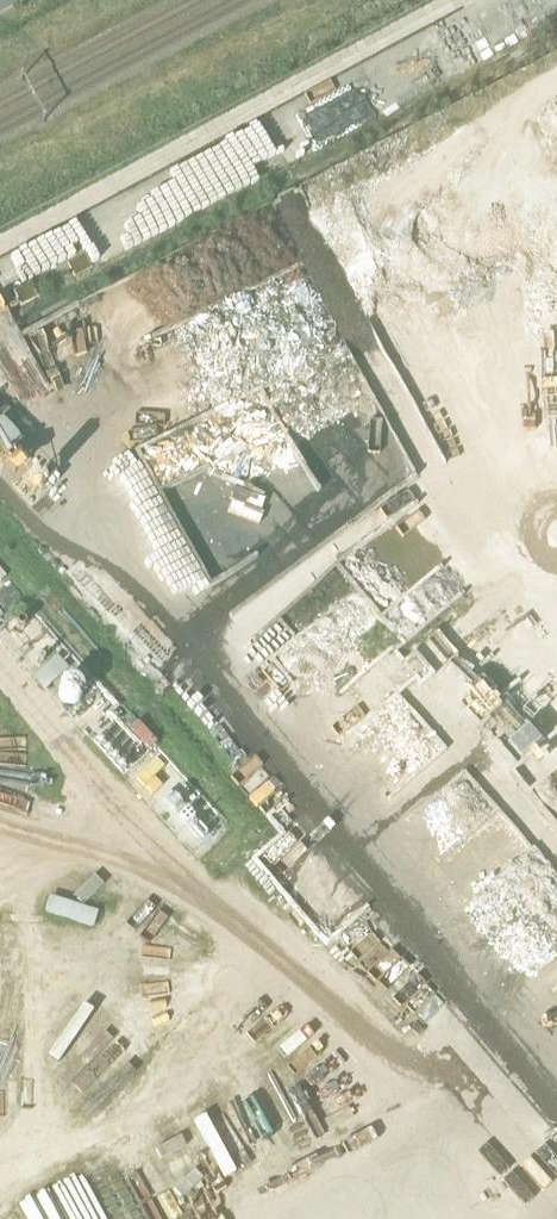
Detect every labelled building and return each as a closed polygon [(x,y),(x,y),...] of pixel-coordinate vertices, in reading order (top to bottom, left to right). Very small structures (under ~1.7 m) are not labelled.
[(525,220),(556,203),(556,148),(534,160),(531,154),(522,159),(514,145),(492,157),(525,220)] [(370,233),(392,285),(434,268),(426,248),(465,232),(443,179),(393,200),(401,219),(370,233)] [(342,313),(306,240),(248,267),(288,350),(321,334),(316,325),(342,313)] [(219,376),(176,413),(285,541),(311,519),(292,497),(324,471),(320,467),(337,452),(320,433),(290,459),(219,376)] [(365,592),(374,614),(391,607),(383,585),(365,592)] [(62,696),(83,677),(51,642),(30,661),(62,696)] [(88,686),(67,706),(78,717),(99,697),(88,686)] [(515,717),(530,734),(543,723),(527,706),(515,717)] [(487,763),(499,778),(516,764),(505,749),(487,763)] [(12,755),(0,767),(0,788),(11,800),(34,778),(12,755)] [(339,915),(348,908),(329,883),(320,890),(339,915)] [(506,1151),(495,1157),(506,1178),(517,1172),(506,1151)]
